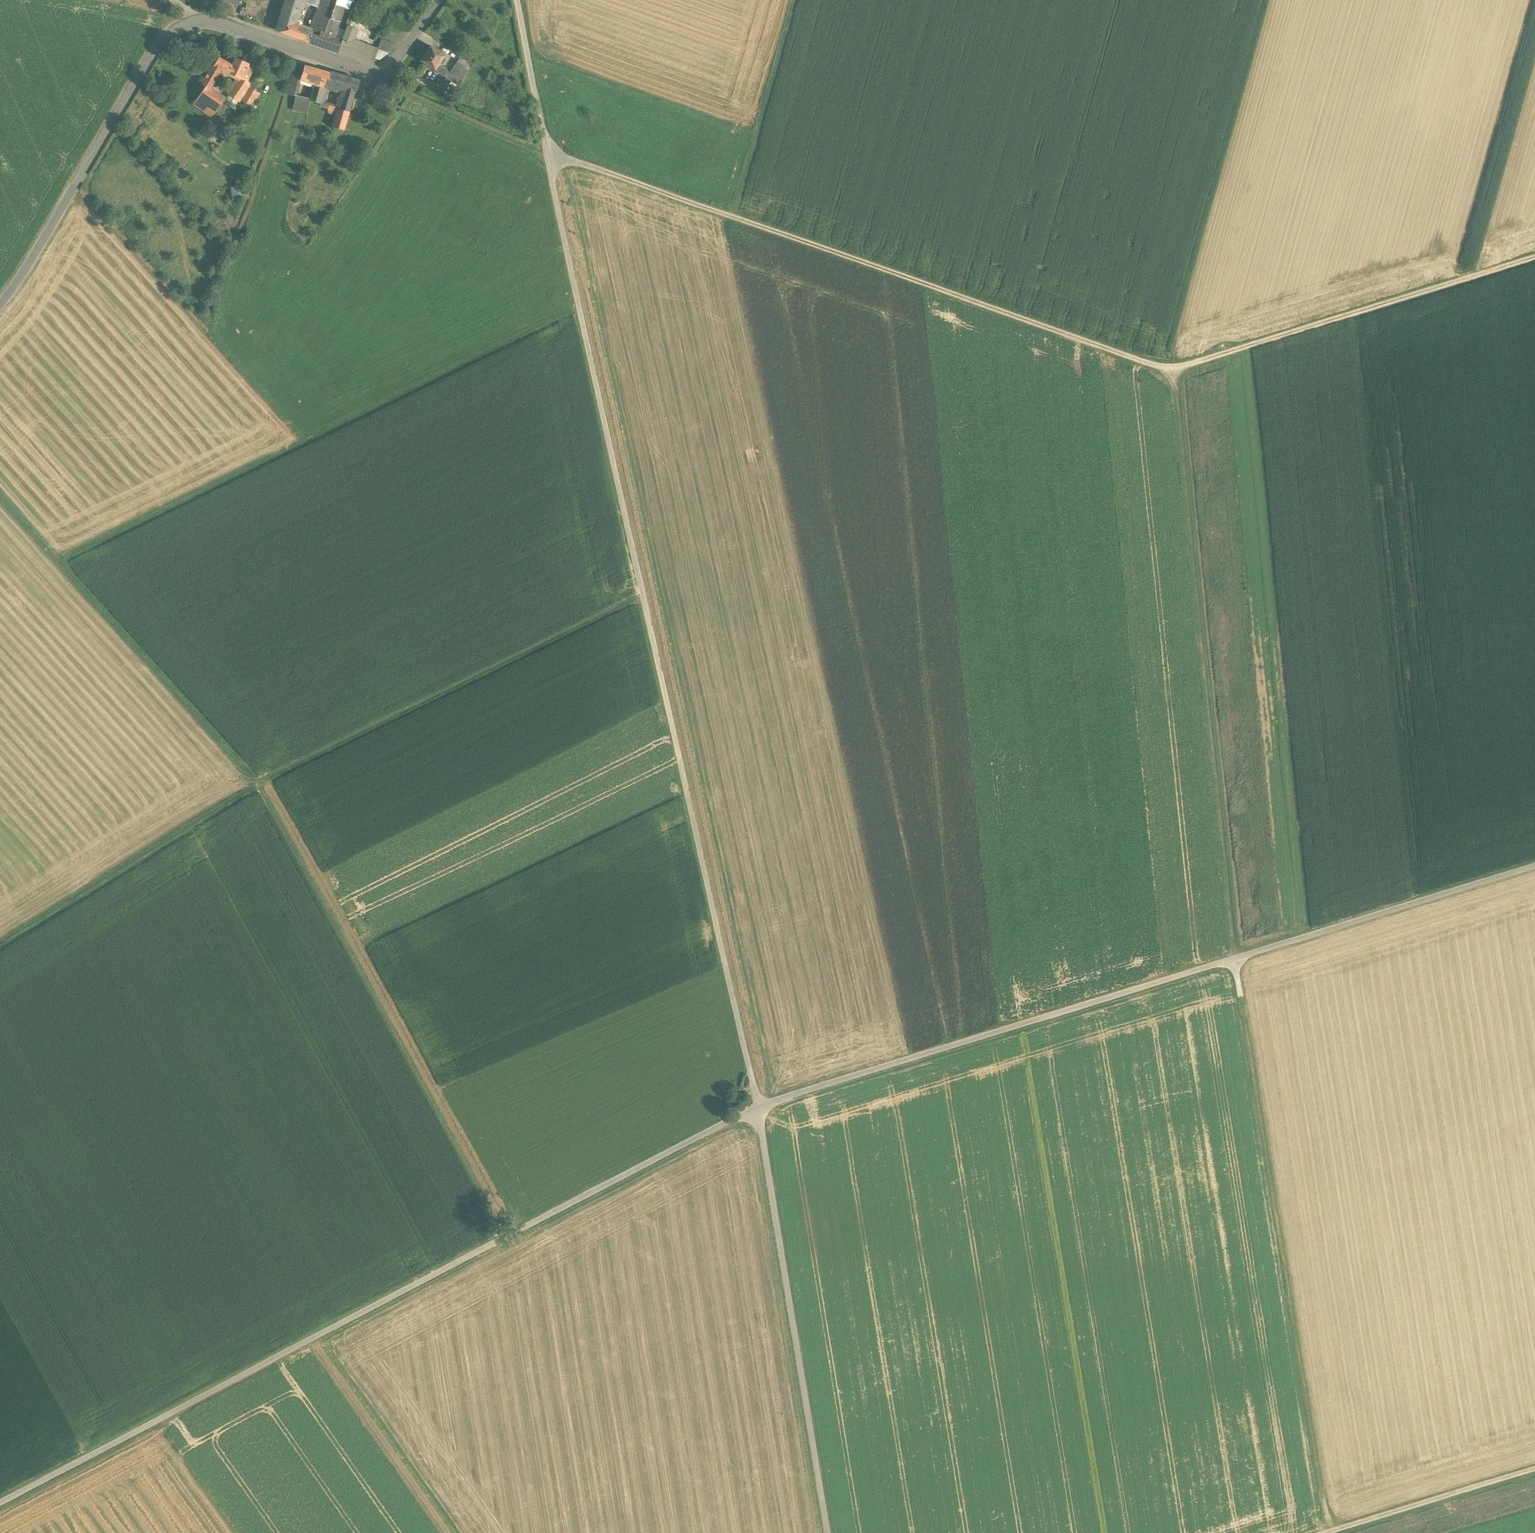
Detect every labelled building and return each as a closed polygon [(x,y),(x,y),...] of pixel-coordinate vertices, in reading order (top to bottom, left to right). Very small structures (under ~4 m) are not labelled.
[(282,32),(291,0),(281,0),(273,29),(282,32)] [(293,36),(295,28),(302,4),(292,0),(291,0),(282,32),(293,36)] [(315,20),(327,25),(329,17),(331,16),(335,4),(329,2),(330,0),(292,0),(302,4),(311,7),(311,10),(318,13),(315,20)] [(347,0),(337,0),(335,4),(331,16),(339,19),(347,23),(354,3),(347,0)] [(331,16),(329,17),(327,25),(324,32),(334,35),(339,19),(331,16)] [(403,24),(391,18),(387,25),(399,32),(403,24)] [(327,25),(315,20),(311,31),(310,34),(322,38),(327,25)] [(342,40),(338,51),(371,65),(378,63),(386,58),(390,55),(377,50),(360,43),(364,32),(347,26),(342,40)] [(311,31),(295,28),(293,36),(308,41),(310,34),(311,31)] [(334,35),(324,32),(322,38),(310,34),(308,41),(338,51),(342,40),(334,37),(334,35)] [(382,40),(377,50),(390,55),(398,47),(382,40)] [(430,46),(420,60),(424,63),(423,65),(428,69),(429,67),(434,70),(439,64),(444,56),(430,46)] [(219,57),(203,83),(206,86),(210,88),(220,69),(225,61),(219,57)] [(248,64),(235,58),(234,59),(235,60),(232,65),(225,61),(220,69),(238,77),(241,78),(247,67),(248,64)] [(453,72),(448,79),(461,88),(475,67),(462,58),(453,72)] [(439,64),(434,70),(443,76),(447,69),(439,64)] [(330,73),(305,66),(302,74),(301,74),(300,81),(314,85),(325,88),(327,82),(330,73)] [(238,77),(228,92),(230,94),(226,98),(227,100),(233,105),(236,104),(239,100),(240,101),(248,89),(248,88),(246,81),(252,69),(247,67),(241,78),(238,77)] [(301,74),(291,71),(286,94),(296,96),(300,81),(301,74)] [(358,81),(330,73),(327,82),(335,85),(341,86),(346,88),(343,96),(352,99),(358,81)] [(406,78),(398,74),(395,81),(404,84),(406,78)] [(333,91),(335,85),(327,82),(325,88),(333,91)] [(314,85),(310,99),(322,102),(325,88),(314,85)] [(210,88),(206,86),(194,104),(212,117),(224,99),(225,98),(224,98),(210,88)] [(258,94),(248,89),(241,100),(252,105),(258,94)] [(465,95),(453,90),(446,104),(459,110),(465,95)] [(310,99),(296,96),(286,94),(283,107),(294,109),(307,112),(310,99)] [(346,120),(352,99),(343,96),(340,108),(337,118),(346,120)] [(322,102),(310,99),(307,112),(326,116),(337,118),(340,108),(322,102)] [(326,116),(307,112),(306,118),(325,122),(326,116)] [(340,145),(346,120),(337,118),(326,116),(325,122),(320,140),(340,145)] [(250,192),(237,193),(238,204),(251,203),(250,192)]
